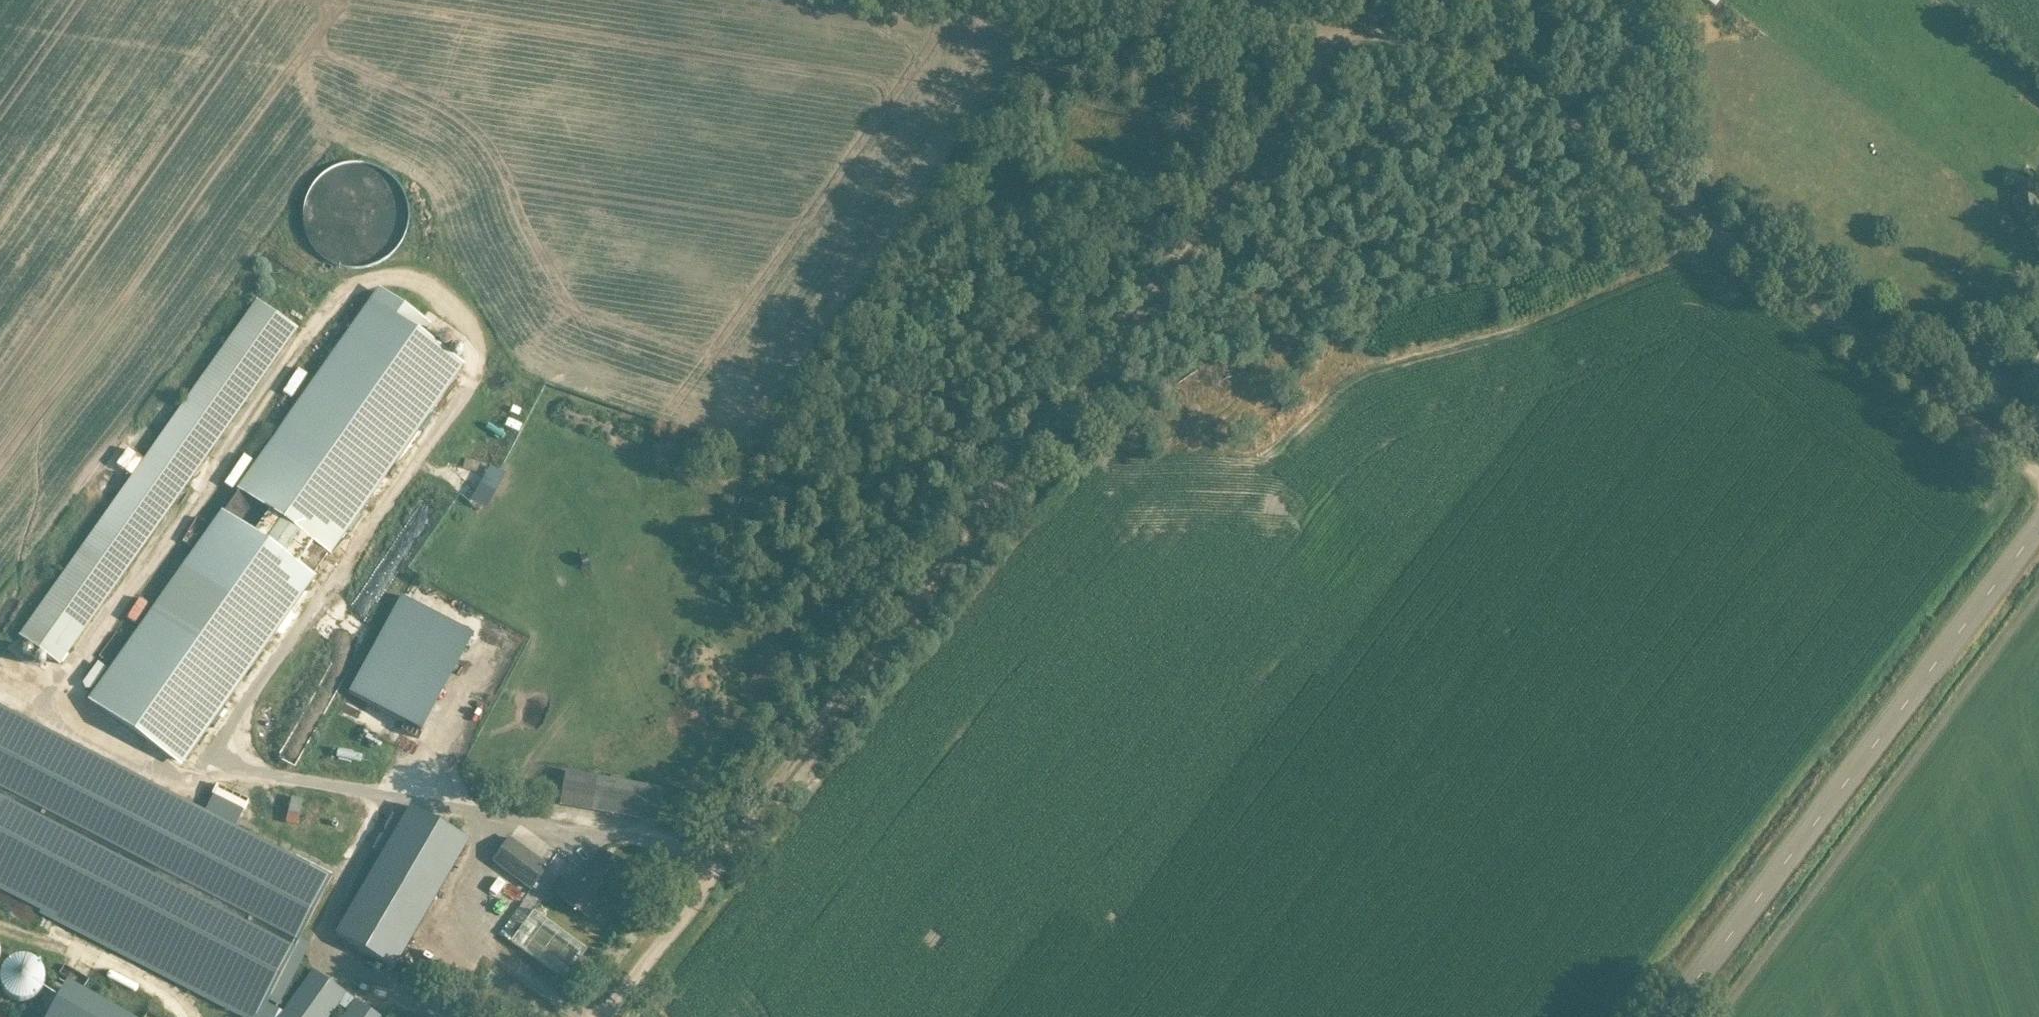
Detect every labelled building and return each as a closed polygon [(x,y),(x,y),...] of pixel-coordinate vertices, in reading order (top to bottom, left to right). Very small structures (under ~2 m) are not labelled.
[(304,207),(303,216),(304,224),(306,232),(309,240),(313,247),(318,253),(325,259),(332,263),(340,266),(348,268),(356,269),(364,268),(372,266),(380,263),(387,259),(393,253),(399,247),(403,240),(406,232),(408,224),(409,216),(408,207),(406,199),(403,192),(399,185),(393,178),(387,173),(380,168),(372,165),(364,163),(356,163),(348,163),(340,165),(332,168),(325,173),(318,178),(313,185),(309,192),(306,199),(304,207)] [(2021,178),(2013,187),(2018,191),(2025,182),(2021,178)] [(2017,201),(2038,198),(2038,187),(2029,180),(2017,195),(2017,201)] [(204,740),(429,421),(467,368),(419,334),(427,323),(379,289),(88,700),(184,768),(204,740)] [(117,465),(138,480),(26,639),(55,660),(292,324),(262,304),(149,464),(128,449),(117,465)] [(141,608),(152,591),(145,587),(134,604),(141,608)] [(424,730),(472,632),(398,595),(350,694),(424,730)] [(107,633),(93,657),(101,662),(115,638),(107,633)] [(43,912),(241,1016),(279,1016),(283,1012),(278,1010),(311,946),(299,940),(328,884),(332,876),(236,826),(249,801),(219,785),(206,811),(0,704),(0,889),(43,912)] [(560,804),(592,809),(656,820),(661,788),(598,777),(566,772),(560,804)] [(287,811),(299,814),(303,800),(291,797),(287,811)] [(342,930),(396,962),(468,839),(414,807),(342,930)] [(493,860),(531,889),(547,866),(509,838),(493,860)] [(600,851),(573,888),(559,878),(549,890),(588,919),(624,869),(600,851)] [(530,911),(521,905),(504,931),(512,936),(530,911)] [(586,948),(533,909),(510,941),(563,980),(586,948)] [(3,993),(5,996),(8,998),(11,1000),(15,1002),(20,1003),(25,1003),(30,1002),(33,1001),(38,998),(40,995),(41,993),(44,988),(45,984),(45,980),(44,977),(43,973),(42,970),(37,964),(33,962),(29,960),(26,960),(22,959),(18,960),(14,961),(10,963),(8,964),(5,967),(3,970),(2,974),(1,978),(0,982),(1,985),(2,989),(3,993)] [(313,970),(283,1012),(279,1016),(330,1016),(338,1005),(346,1011),(342,1016),(388,1016),(393,1009),(364,989),(356,1000),(313,970)] [(46,1016),(132,1016),(65,982),(46,1016)] [(501,1005),(512,1013),(517,1007),(505,999),(501,1005)]
